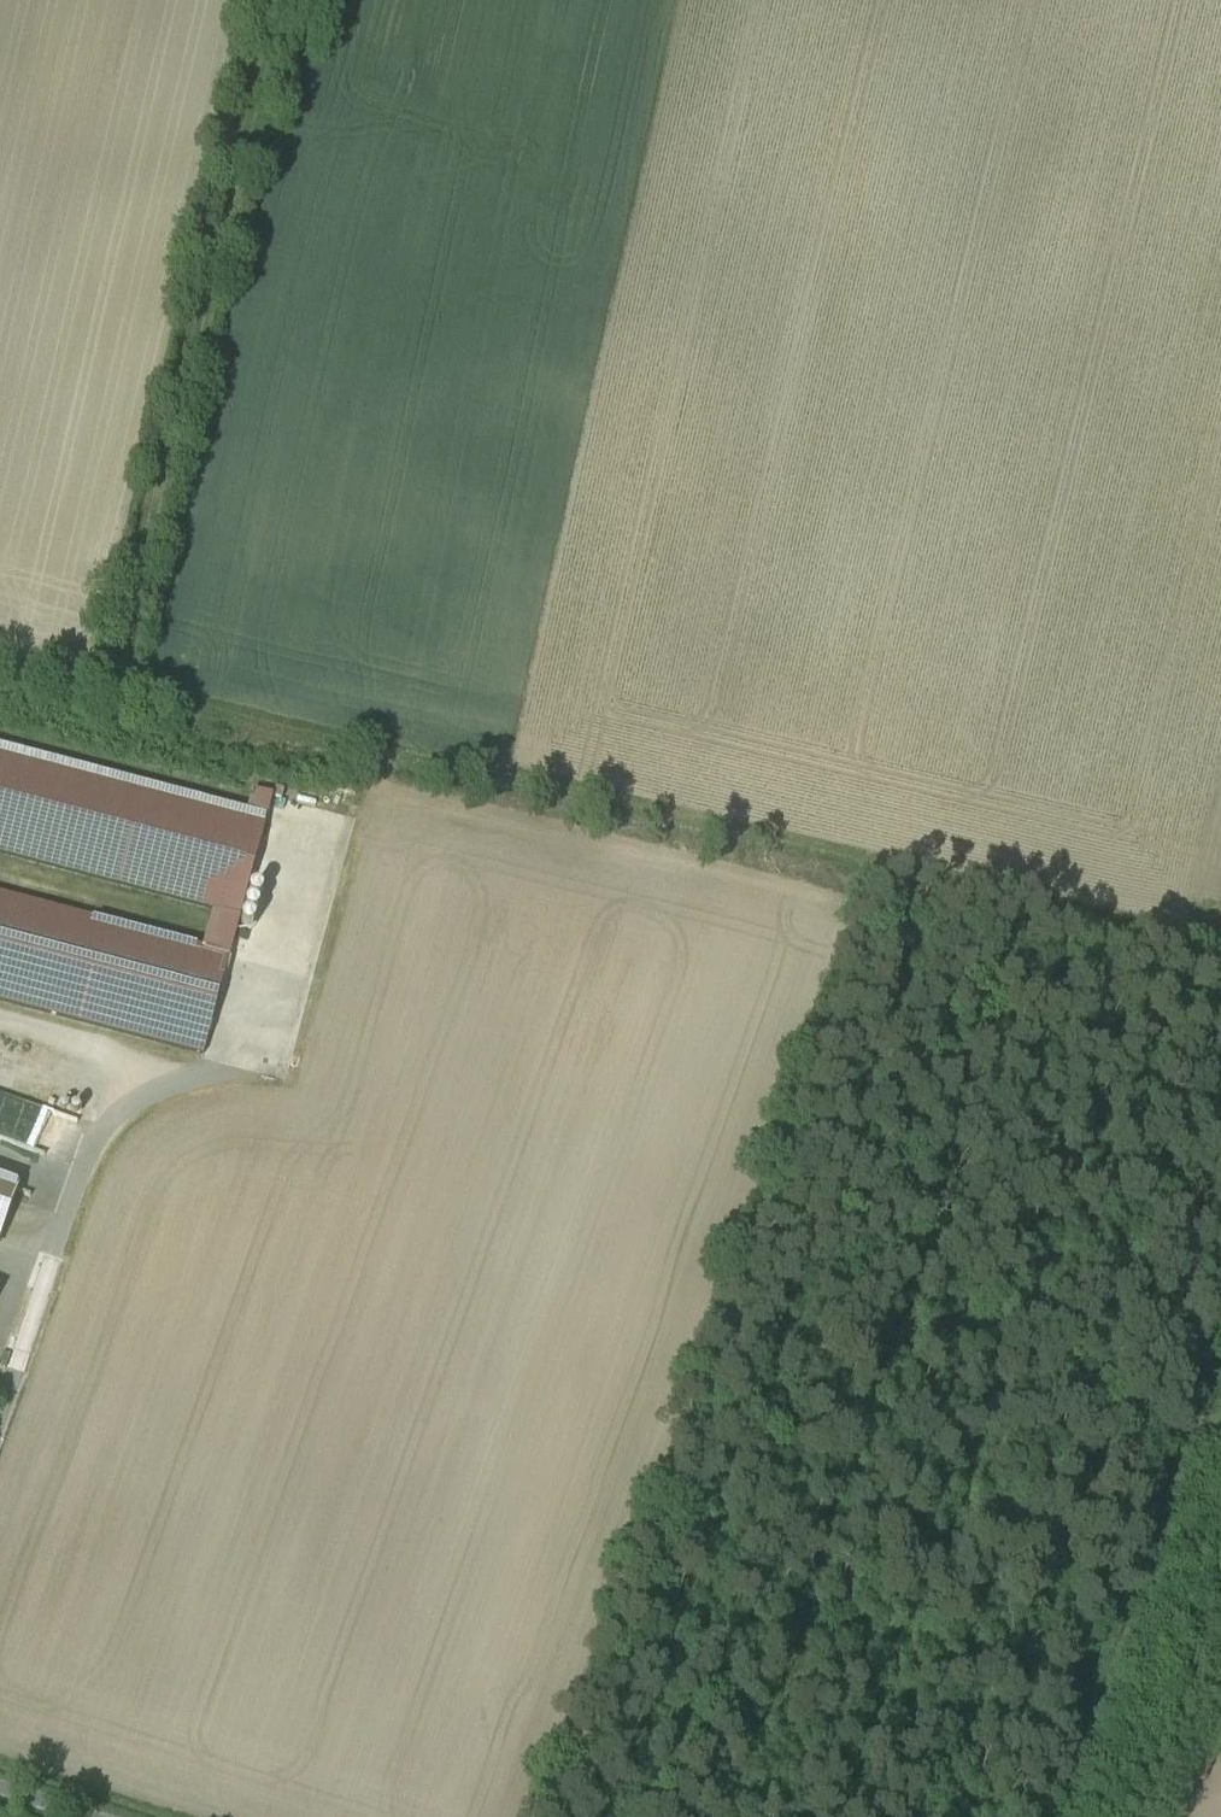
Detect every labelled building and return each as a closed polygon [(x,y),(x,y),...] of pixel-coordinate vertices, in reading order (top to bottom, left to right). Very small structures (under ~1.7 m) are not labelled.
[(0,753),(0,856),(212,912),(203,946),(229,953),(270,801),(254,796),(248,819),(0,753)] [(203,1054),(229,953),(203,946),(0,893),(0,1000),(203,1054)] [(36,1075),(31,1089),(51,1096),(55,1082),(36,1075)] [(0,1238),(17,1192),(0,1186),(0,1238)] [(3,1354),(0,1362),(0,1369),(5,1370),(10,1357),(3,1354)]
